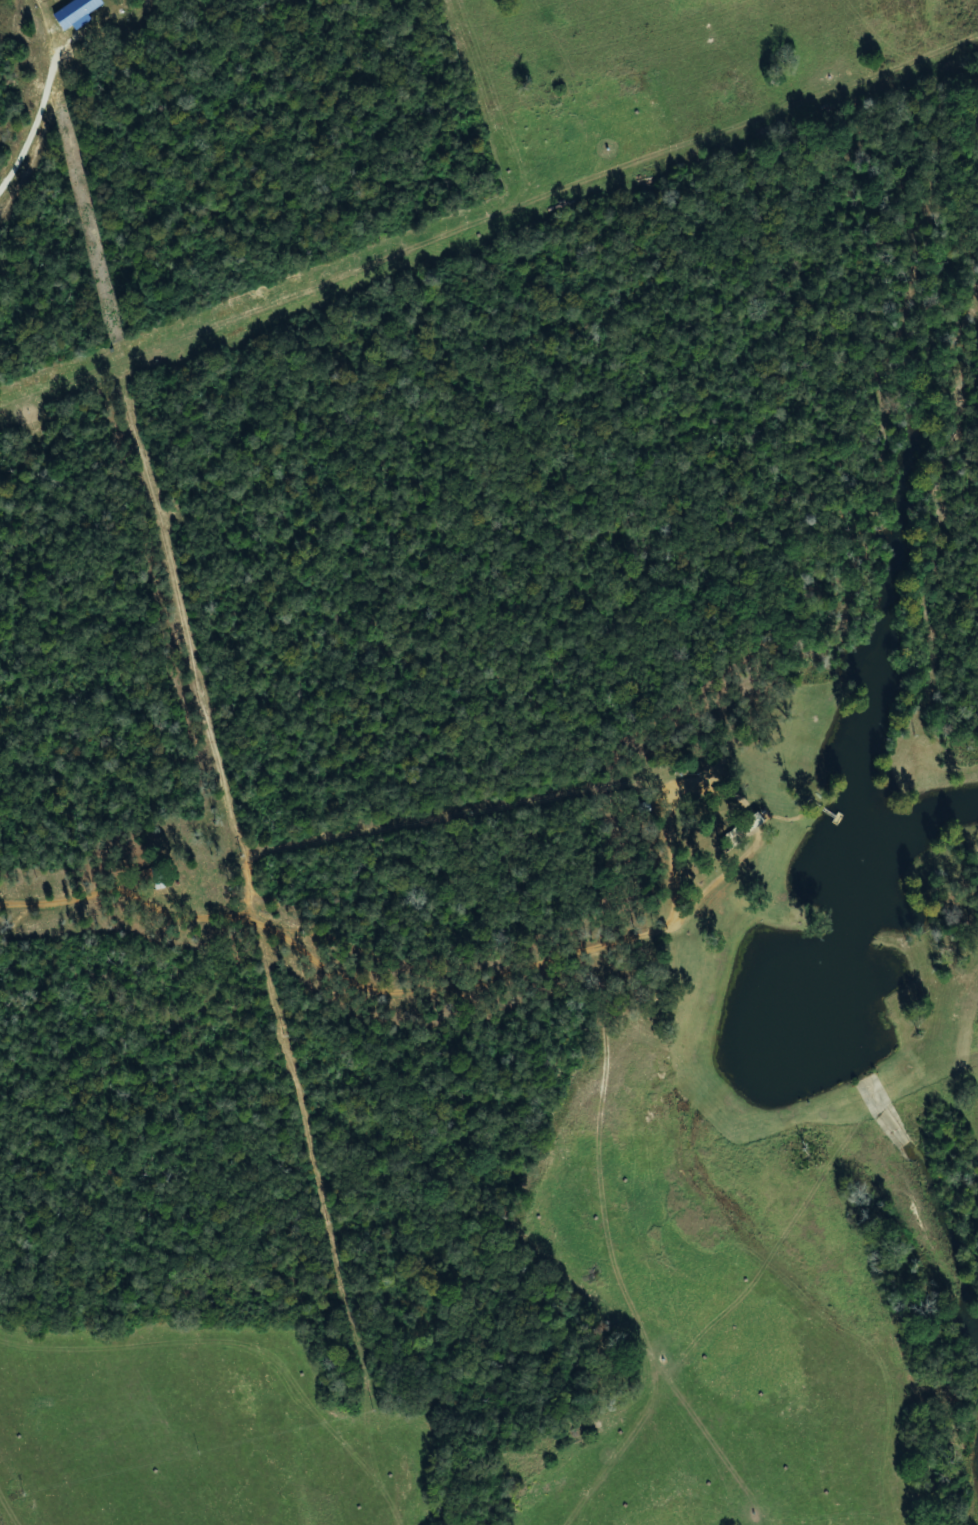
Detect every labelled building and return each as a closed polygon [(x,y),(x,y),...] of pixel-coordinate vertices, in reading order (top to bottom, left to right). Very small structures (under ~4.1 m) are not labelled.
[(67,31),(77,25),(79,29),(96,20),(91,13),(108,4),(105,0),(77,0),(56,12),(67,31)]
